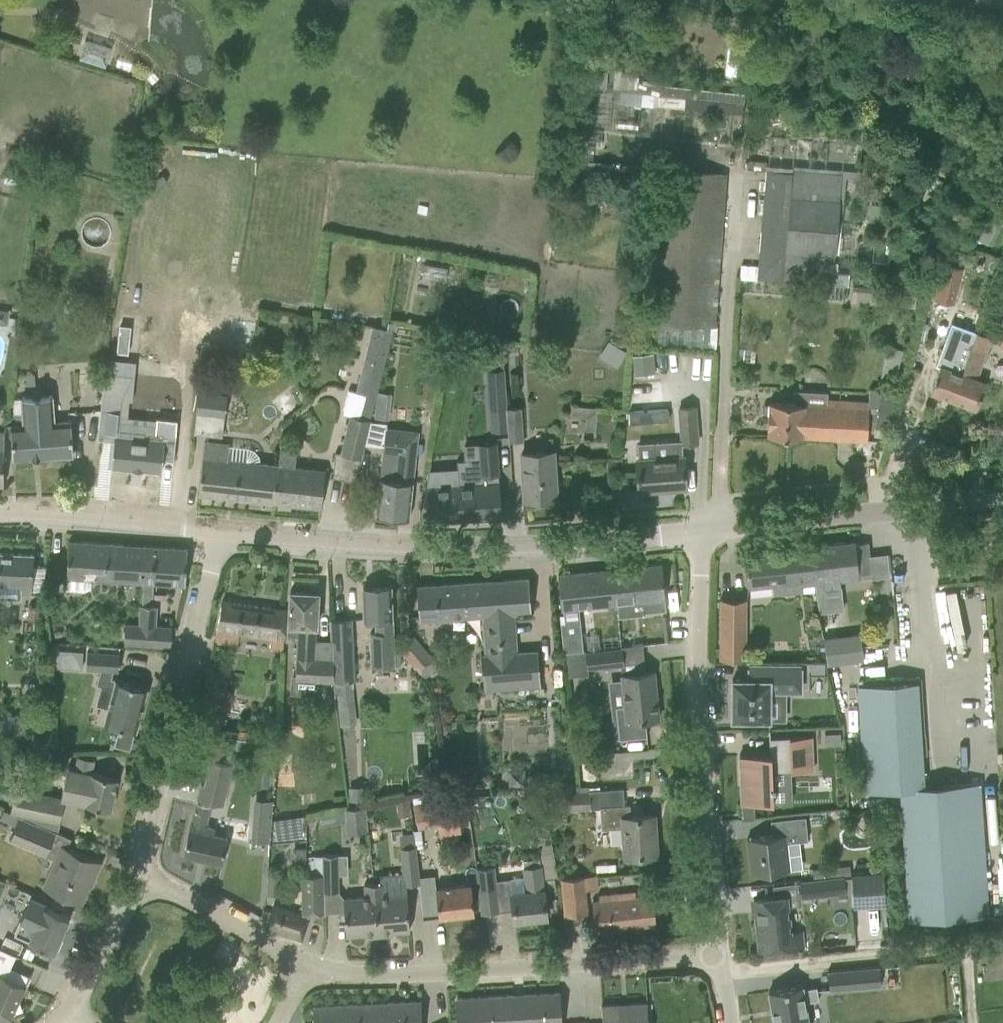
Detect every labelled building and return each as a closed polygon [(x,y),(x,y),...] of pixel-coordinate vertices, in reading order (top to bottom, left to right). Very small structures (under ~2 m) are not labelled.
[(84,25),(77,59),(102,65),(112,17),(95,14),(92,27),(84,25)] [(739,137),(744,91),(619,78),(614,124),(637,126),(640,104),(694,109),(692,132),(739,137)] [(714,321),(725,173),(663,168),(651,321),(715,326),(716,321),(714,321)] [(943,265),(934,297),(952,302),(961,269),(943,265)] [(832,272),(832,284),(846,285),(847,273),(832,272)] [(929,392),(952,400),(978,332),(956,324),(940,365),(939,365),(936,373),(929,392)] [(354,483),(363,444),(368,421),(392,331),(371,326),(354,391),(348,390),(342,415),(348,416),(339,453),(338,453),(332,477),(354,483)] [(978,332),(952,400),(975,409),(985,382),(973,377),(977,366),(980,367),(991,337),(978,332)] [(607,340),(597,356),(615,366),(625,351),(607,340)] [(651,353),(631,355),(634,373),(653,371),(651,353)] [(502,368),(486,369),(488,389),(503,388),(502,368)] [(103,372),(97,439),(113,440),(111,466),(131,468),(161,471),(162,459),(173,460),(176,424),(177,419),(156,417),(156,424),(147,423),(144,423),(120,421),(117,420),(119,399),(121,399),(121,397),(130,377),(132,375),(103,372)] [(503,388),(488,389),(489,409),(491,409),(505,408),(503,388)] [(767,403),(766,434),(867,440),(868,419),(876,420),(881,390),(870,389),(869,402),(797,397),(796,403),(767,403)] [(876,420),(874,428),(888,431),(895,393),(881,390),(876,420)] [(195,412),(224,415),(226,395),(197,392),(195,412)] [(11,426),(13,458),(73,454),(70,422),(55,423),(54,409),(53,404),(53,396),(22,398),(24,425),(11,426)] [(678,407),(681,443),(697,442),(694,406),(678,407)] [(519,407),(505,408),(507,439),(522,438),(519,407)] [(368,421),(363,444),(383,446),(375,515),(408,518),(412,482),(417,432),(385,429),(386,423),(368,421)] [(198,493),(274,502),(278,465),(227,459),(229,444),(204,441),(198,493)] [(278,465),(274,502),(320,507),(325,470),(292,466),(297,451),(279,449),(278,465)] [(521,453),(523,479),(524,499),(556,497),(553,451),(521,453)] [(669,489),(685,488),(683,456),(636,459),(638,491),(663,490),(662,487),(669,487),(669,489)] [(457,485),(425,487),(427,522),(453,520),(453,519),(457,519),(457,520),(501,517),(497,458),(455,460),(457,485)] [(142,582),(144,546),(69,541),(66,589),(82,590),(90,587),(91,578),(142,582)] [(854,541),(811,546),(815,583),(821,582),(822,588),(841,586),(840,580),(859,578),(859,574),(871,572),(867,542),(855,543),(854,541)] [(187,548),(144,546),(142,582),(184,584),(187,548)] [(744,553),(747,587),(772,584),(773,595),(802,591),(801,585),(815,583),(811,546),(744,553)] [(20,598),(20,592),(32,592),(33,554),(17,553),(17,555),(13,554),(13,553),(0,553),(0,597),(20,598)] [(661,564),(612,569),(616,603),(617,603),(618,614),(645,612),(665,610),(661,564)] [(609,569),(557,575),(559,594),(561,608),(562,623),(560,624),(563,652),(582,650),(578,607),(612,603),(616,603),(612,569),(609,569)] [(480,657),(482,690),(540,686),(537,653),(518,654),(515,613),(531,611),(528,578),(416,586),(418,618),(482,614),(485,656),(480,657)] [(370,632),(371,667),(393,666),(392,620),(390,587),(371,588),(371,589),(366,590),(366,588),(362,588),(363,620),(375,620),(376,632),(370,632)] [(288,625),(287,637),(296,638),(293,681),(333,683),(336,682),(334,659),(313,658),(314,639),(315,626),(318,592),(315,592),(315,593),(308,593),(308,592),(290,591),(289,611),(288,625)] [(44,592),(44,607),(54,607),(55,592),(44,592)] [(973,653),(984,653),(983,598),(972,598),(973,653)] [(719,659),(745,659),(746,599),(720,599),(719,659)] [(268,649),(278,651),(282,630),(285,610),(221,601),(214,642),(236,646),(238,632),(271,636),(268,649)] [(154,626),(155,605),(140,604),(138,625),(124,626),(124,644),(170,645),(171,627),(154,626)] [(28,606),(28,617),(38,618),(38,606),(28,606)] [(331,620),(331,641),(332,641),(334,659),(336,682),(353,682),(350,620),(331,620)] [(828,639),(832,664),(863,659),(859,634),(828,639)] [(398,649),(425,680),(439,670),(434,662),(435,661),(412,636),(398,649)] [(585,652),(587,668),(622,664),(621,648),(585,652)] [(135,731),(146,688),(115,680),(115,679),(110,678),(113,669),(118,670),(119,653),(86,651),(85,667),(100,668),(95,684),(113,689),(104,723),(135,731)] [(206,693),(203,708),(227,713),(230,697),(222,696),(228,667),(209,663),(203,692),(206,693)] [(732,718),(769,719),(784,719),(784,691),(800,691),(800,663),(749,663),(749,679),(732,679),(732,718)] [(824,664),(811,663),(811,672),(824,672),(824,664)] [(615,706),(619,739),(647,736),(645,720),(658,718),(653,671),(621,675),(624,705),(615,706)] [(856,685),(863,793),(900,790),(907,922),(988,917),(980,786),(924,789),(918,681),(856,685)] [(22,712),(3,714),(5,732),(23,730),(22,712)] [(206,753),(221,757),(227,731),(212,727),(206,753)] [(840,732),(825,733),(825,744),(840,744),(840,732)] [(32,748),(49,747),(47,735),(31,737),(32,748)] [(197,799),(216,803),(222,805),(232,763),(239,765),(242,752),(248,752),(251,739),(230,736),(224,762),(206,758),(203,772),(207,773),(205,785),(200,784),(197,799)] [(738,755),(740,803),(772,802),(772,788),(774,788),(774,784),(771,784),(771,772),(812,770),(811,736),(768,738),(769,754),(738,755)] [(110,809),(117,778),(90,772),(92,762),(76,759),(74,769),(67,767),(60,797),(15,788),(10,811),(59,822),(64,799),(84,803),(84,804),(110,809)] [(524,770),(509,771),(510,786),(525,785),(524,770)] [(558,794),(559,809),(589,807),(588,792),(558,794)] [(413,805),(417,827),(459,818),(454,797),(426,802),(413,805)] [(206,826),(210,807),(196,804),(191,823),(184,855),(221,863),(226,837),(213,834),(213,827),(206,826)] [(599,806),(600,828),(609,827),(610,844),(623,843),(624,856),(655,854),(654,832),(651,832),(651,821),(653,821),(653,815),(630,817),(629,804),(599,806)] [(365,806),(344,809),(347,834),(367,831),(365,806)] [(18,817),(8,840),(45,855),(55,832),(18,817)] [(751,838),(752,848),(748,848),(751,874),(788,870),(785,843),(807,840),(805,817),(770,820),(772,835),(751,838)] [(252,820),(250,840),(267,841),(269,821),(252,820)] [(60,862),(48,888),(62,894),(81,901),(98,862),(79,854),(61,846),(55,860),(60,862)] [(401,847),(404,884),(419,883),(415,846),(401,847)] [(337,853),(322,853),(323,890),(338,890),(337,853)] [(519,865),(494,867),(495,877),(519,874),(519,865)] [(812,869),(813,879),(850,876),(849,866),(812,869)] [(496,896),(493,867),(476,869),(479,897),(496,896)] [(546,918),(544,898),(540,867),(524,868),(526,891),(511,893),(514,921),(546,918)] [(302,913),(301,914),(274,905),(267,927),(300,938),(309,913),(323,912),(322,873),(299,874),(299,888),(301,888),(302,913)] [(884,905),(882,873),(851,874),(851,892),(852,908),(884,905)] [(278,895),(280,875),(268,874),(266,894),(278,895)] [(851,892),(851,874),(850,874),(850,877),(844,878),(799,883),(801,897),(851,892)] [(598,890),(596,876),(559,879),(562,916),(586,915),(584,891),(598,890)] [(384,882),(372,883),(377,936),(383,935),(383,932),(409,930),(406,893),(385,894),(384,882)] [(377,936),(372,883),(364,884),(365,896),(343,898),(346,935),(372,933),(372,936),(377,936)] [(435,887),(436,897),(438,917),(474,913),(470,883),(435,887)] [(652,895),(635,897),(635,892),(597,895),(598,901),(591,902),(594,933),(655,926),(652,895)] [(753,900),(759,950),(803,945),(801,932),(789,933),(785,896),(753,900)] [(18,924),(13,934),(28,940),(39,945),(38,947),(41,948),(42,947),(53,952),(55,948),(57,950),(62,939),(59,938),(69,918),(46,907),(47,904),(30,897),(18,924)] [(10,967),(27,972),(30,960),(14,955),(10,967)] [(17,1015),(14,1009),(25,986),(5,977),(10,967),(0,963),(0,1021),(17,1015)] [(879,967),(827,971),(829,989),(880,985),(879,967)] [(768,991),(774,1022),(808,1022),(805,1002),(819,999),(816,986),(802,989),(802,985),(768,991)] [(511,995),(513,1022),(560,1022),(558,992),(511,995)] [(511,995),(456,998),(458,1022),(513,1022),(511,995)] [(420,1000),(312,1006),(312,1022),(421,1022),(420,1000)] [(646,1003),(601,1005),(602,1022),(648,1022),(646,1003)]
